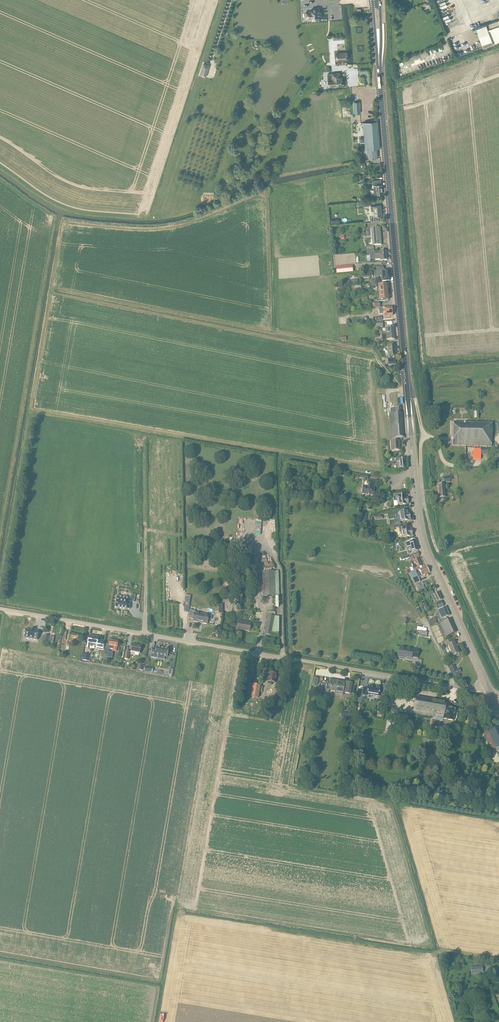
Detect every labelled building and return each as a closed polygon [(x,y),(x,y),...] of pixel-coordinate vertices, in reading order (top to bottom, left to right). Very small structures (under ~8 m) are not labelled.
[(312,11),(305,11),(305,19),(312,18),(313,21),(320,20),(319,8),(312,9),(312,11)] [(476,28),(478,33),(476,34),(477,37),(479,36),(483,47),(498,41),(498,20),(476,28)] [(346,52),(336,53),(337,61),(347,60),(346,52)] [(206,65),(203,63),(199,76),(206,78),(206,75),(210,66),(206,65)] [(328,80),(328,86),(332,85),(332,86),(333,86),(334,87),(337,87),(337,86),(342,85),(341,78),(340,78),(340,73),(332,74),(333,78),(332,78),(332,79),(328,80)] [(372,122),(363,122),(364,128),(364,133),(364,135),(364,137),(365,142),(365,148),(366,148),(367,153),(367,158),(367,159),(370,158),(377,158),(377,149),(379,149),(377,121),(372,122)] [(380,179),(372,180),(374,195),(382,194),(381,184),(380,179)] [(371,206),(370,206),(370,207),(371,211),(373,211),(374,219),(380,218),(380,215),(382,215),(381,205),(371,206)] [(372,239),(365,240),(365,247),(373,246),(381,245),(380,228),(375,229),(371,229),(372,239)] [(374,252),(370,252),(370,259),(374,259),(374,260),(380,259),(380,261),(387,260),(386,251),(379,251),(380,252),(374,252)] [(377,272),(374,272),(375,278),(379,278),(379,277),(380,276),(381,276),(381,281),(389,281),(388,271),(380,272),(378,272),(377,272)] [(377,286),(378,294),(388,293),(387,285),(377,286)] [(374,302),(374,303),(371,303),(372,307),(374,306),(374,307),(380,307),(380,301),(388,300),(388,293),(378,294),(378,302),(374,302)] [(391,307),(383,307),(383,318),(389,318),(389,316),(392,316),(391,307)] [(387,341),(395,340),(394,327),(386,328),(387,341)] [(389,357),(389,359),(387,359),(388,366),(392,365),(396,365),(395,356),(396,356),(395,346),(393,346),(393,343),(386,344),(387,347),(388,347),(389,357)] [(390,412),(391,423),(392,439),(403,438),(401,408),(391,409),(390,408),(390,412)] [(491,447),(492,424),(453,423),(452,446),(491,447)] [(390,441),(391,451),(400,450),(399,444),(400,444),(399,441),(390,441)] [(400,457),(392,458),(393,462),(397,462),(397,463),(397,469),(406,468),(405,459),(404,459),(400,459),(400,457)] [(363,488),(362,489),(361,491),(362,492),(362,494),(373,496),(374,488),(373,488),(374,482),(368,481),(367,487),(363,486),(363,488)] [(406,498),(406,495),(400,496),(399,495),(394,496),(395,496),(396,500),(398,500),(398,506),(407,504),(408,503),(407,498),(406,498)] [(400,521),(394,522),(395,525),(400,525),(400,521),(409,520),(410,519),(410,514),(408,514),(408,511),(402,512),(402,511),(399,511),(400,521)] [(400,525),(395,525),(395,528),(400,528),(400,532),(402,532),(403,537),(411,536),(411,535),(412,535),(412,530),(410,530),(410,527),(409,527),(404,528),(404,527),(401,527),(400,527),(400,525)] [(412,552),(418,551),(415,538),(410,540),(411,541),(406,543),(407,547),(411,546),(412,552)] [(405,557),(400,559),(400,561),(406,559),(410,558),(411,561),(414,569),(422,566),(419,558),(414,560),(413,557),(414,557),(415,558),(420,556),(418,552),(413,554),(409,555),(405,557)] [(409,573),(413,581),(414,584),(420,581),(419,578),(429,573),(426,567),(420,570),(421,572),(417,574),(415,571),(409,573)] [(264,572),(262,572),(263,596),(276,596),(279,596),(279,585),(275,585),(275,571),(271,572),(271,568),(264,569),(264,572)] [(428,597),(431,596),(435,603),(442,599),(439,592),(434,594),(432,591),(426,594),(428,597)] [(117,597),(115,607),(129,609),(130,602),(134,602),(135,595),(131,595),(130,599),(117,597)] [(195,611),(190,610),(188,618),(193,619),(193,621),(207,624),(208,619),(210,620),(211,619),(212,617),(211,616),(209,616),(209,615),(195,613),(195,611)] [(268,615),(265,629),(264,634),(272,635),(279,636),(279,617),(275,617),(276,613),(273,612),(269,611),(268,615)] [(456,632),(450,619),(440,623),(446,637),(456,632)] [(251,623),(238,621),(237,629),(250,632),(251,623)] [(26,629),(24,638),(37,640),(39,631),(34,630),(30,629),(30,630),(26,629)] [(79,635),(70,634),(68,642),(73,643),(74,640),(78,641),(79,635)] [(89,636),(87,646),(92,646),(92,645),(96,646),(95,650),(103,651),(105,641),(98,640),(98,638),(89,636)] [(453,656),(459,653),(454,642),(452,642),(451,639),(445,642),(446,646),(448,645),(453,656)] [(105,645),(102,659),(107,660),(107,656),(113,657),(114,652),(111,651),(108,652),(109,649),(113,649),(113,647),(117,647),(118,642),(110,641),(109,646),(105,645)] [(132,645),(131,653),(140,654),(141,646),(132,645)] [(152,649),(151,657),(157,658),(157,655),(163,656),(164,656),(167,657),(168,649),(157,647),(156,649),(152,648),(152,649)] [(419,650),(400,647),(398,657),(403,658),(403,657),(411,659),(412,657),(417,658),(419,650)] [(454,676),(461,672),(460,669),(455,671),(453,666),(450,667),(454,676)] [(268,682),(268,684),(272,685),(272,682),(275,683),(277,673),(276,673),(275,672),(274,672),(273,673),(270,672),(268,682)] [(324,684),(323,691),(329,692),(329,691),(335,692),(334,693),(343,695),(344,693),(350,694),(352,683),(331,679),(330,685),(324,684)] [(261,685),(248,683),(246,696),(258,698),(261,685)] [(364,687),(363,695),(367,695),(367,694),(379,696),(380,687),(368,685),(368,688),(364,687)] [(434,715),(435,714),(444,715),(443,719),(453,721),(455,709),(446,707),(447,702),(416,697),(414,711),(434,715)] [(389,720),(388,728),(400,730),(401,724),(395,722),(395,721),(389,720)] [(487,731),(488,731),(484,733),(490,747),(489,747),(490,751),(496,749),(497,752),(498,751),(498,726),(487,731)]
